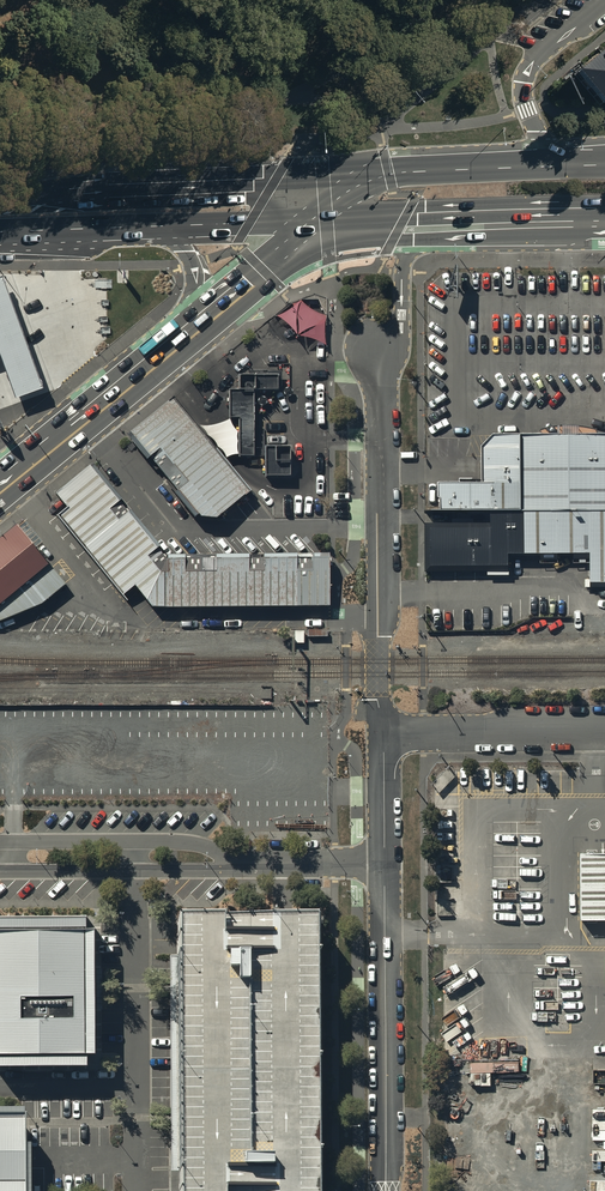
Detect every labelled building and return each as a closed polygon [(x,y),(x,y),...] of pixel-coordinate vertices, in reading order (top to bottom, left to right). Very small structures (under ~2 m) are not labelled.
[(573,65),(604,103),(604,39),(573,65)] [(0,277),(0,354),(1,353),(15,392),(18,400),(47,389),(43,380),(26,333),(19,313),(11,292),(5,276),(0,277)] [(277,376),(237,376),(237,390),(229,390),(228,419),(238,419),(238,458),(253,458),(253,390),(277,390),(277,376)] [(173,401),(131,436),(199,518),(217,520),(250,493),(173,401)] [(521,437),(522,513),(604,512),(604,436),(521,437)] [(482,448),(482,484),(438,486),(438,499),(440,500),(440,512),(510,512),(520,512),(520,437),(493,437),(482,448)] [(265,446),(264,477),(289,477),(289,447),(265,446)] [(124,596),(134,587),(151,608),(330,606),(329,554),(168,555),(93,463),(55,496),(66,509),(56,517),(124,596)] [(491,515),(491,525),(426,525),(426,572),(509,572),(509,555),(589,555),(590,584),(604,584),(604,514),(491,515)] [(19,525),(0,540),(0,620),(39,604),(65,583),(19,525)] [(604,920),(604,854),(603,854),(581,854),(581,920),(604,920)] [(179,913),(179,931),(181,1190),(322,1190),(321,912),(285,912),(224,912),(179,913)] [(0,922),(0,1072),(100,1072),(99,921),(0,922)] [(0,1120),(0,1190),(22,1190),(21,1120),(0,1120)]
